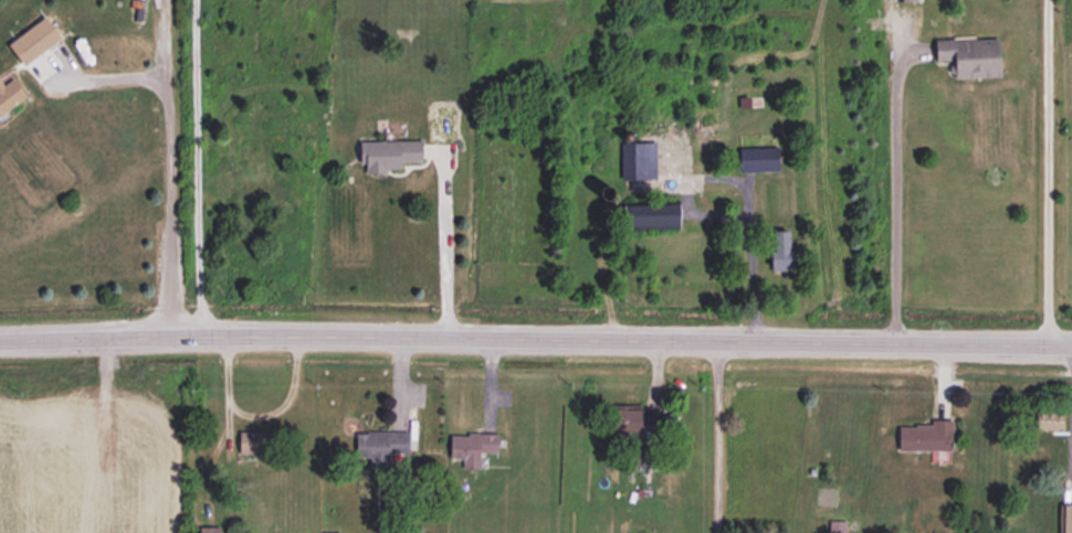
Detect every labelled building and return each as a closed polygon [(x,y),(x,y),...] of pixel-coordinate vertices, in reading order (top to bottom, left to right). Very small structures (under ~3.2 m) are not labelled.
[(62,36),(45,15),(8,45),(25,66),(62,36)] [(13,77),(4,84),(0,79),(0,116),(27,97),(13,77)] [(403,162),(425,161),(424,140),(360,141),(361,163),(366,163),(366,173),(388,173),(388,168),(403,168),(403,162)] [(624,179),(659,179),(658,141),(623,142),(624,179)] [(679,203),(626,205),(626,214),(637,214),(637,229),(680,227),(679,203)] [(645,432),(643,407),(616,408),(617,434),(645,432)] [(893,423),(893,447),(944,448),(945,417),(926,416),(926,423),(893,423)] [(240,453),(265,453),(266,431),(240,431),(240,453)] [(410,431),(356,432),(357,457),(370,456),(370,466),(390,465),(390,452),(410,452),(410,431)] [(500,434),(451,432),(450,458),(462,458),(462,468),(481,468),(481,452),(500,453),(500,434)]
